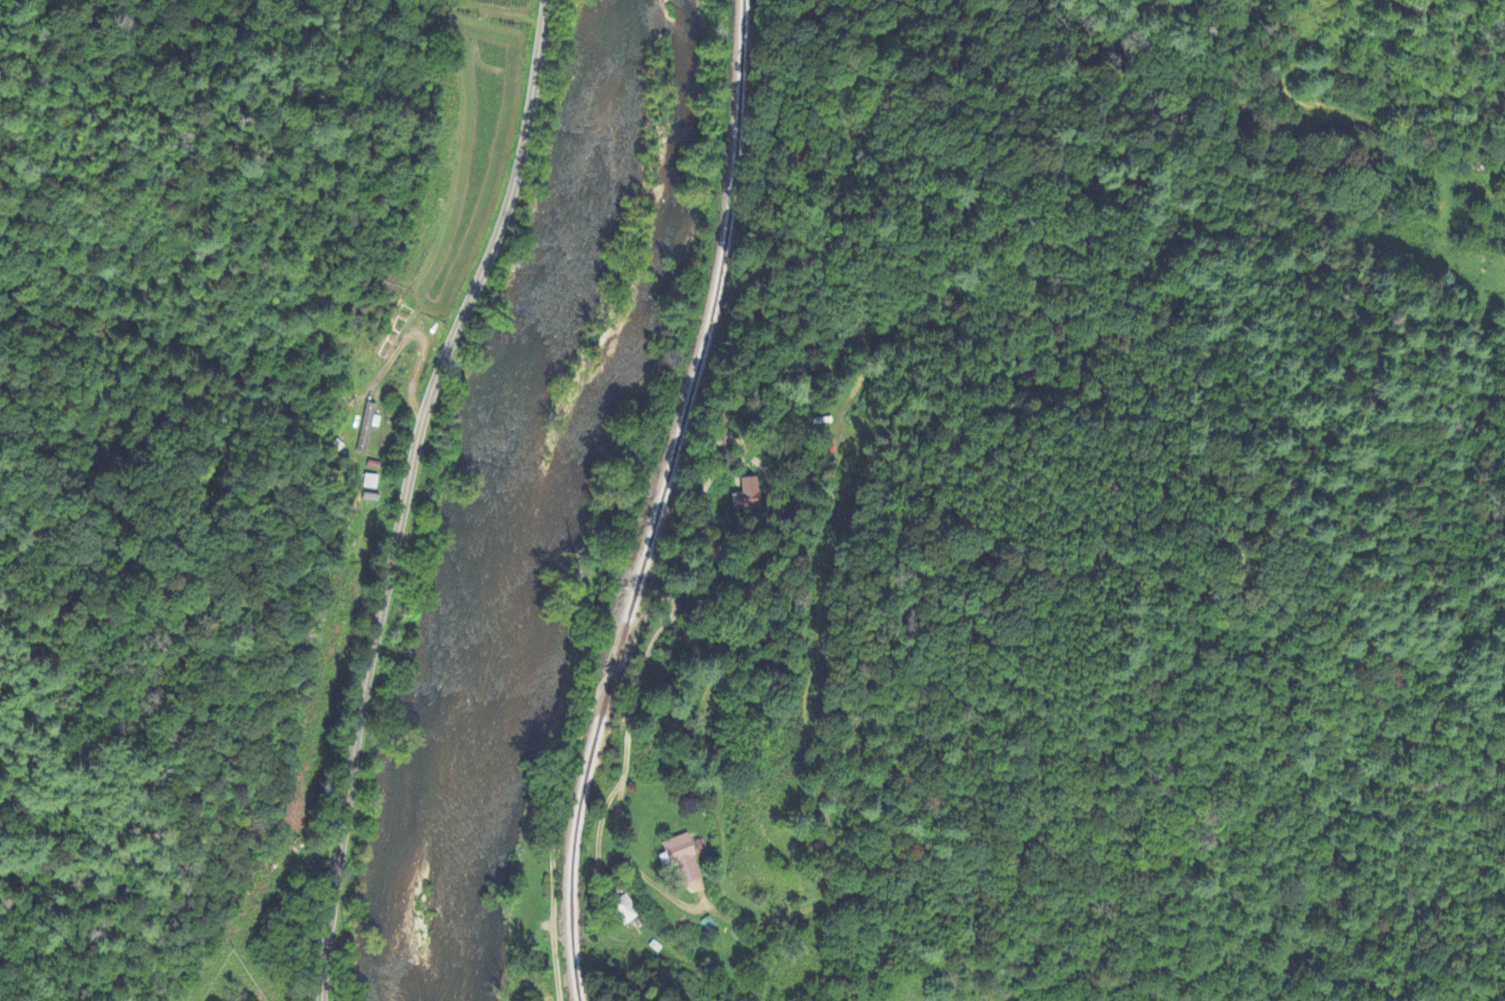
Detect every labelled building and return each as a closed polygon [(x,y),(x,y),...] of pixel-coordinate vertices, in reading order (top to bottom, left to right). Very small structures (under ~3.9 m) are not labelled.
[(357,452),(367,454),(373,427),(380,428),(382,418),(375,417),(378,406),(368,404),(357,452)] [(361,488),(378,490),(379,477),(362,475),(361,488)] [(743,494),(734,494),(735,509),(761,508),(760,478),(743,479),(743,494)] [(663,843),(666,854),(660,856),(664,866),(670,864),(671,867),(677,865),(684,886),(702,880),(694,857),(697,855),(690,834),(663,843)] [(613,902),(623,925),(639,918),(629,895),(613,902)]
